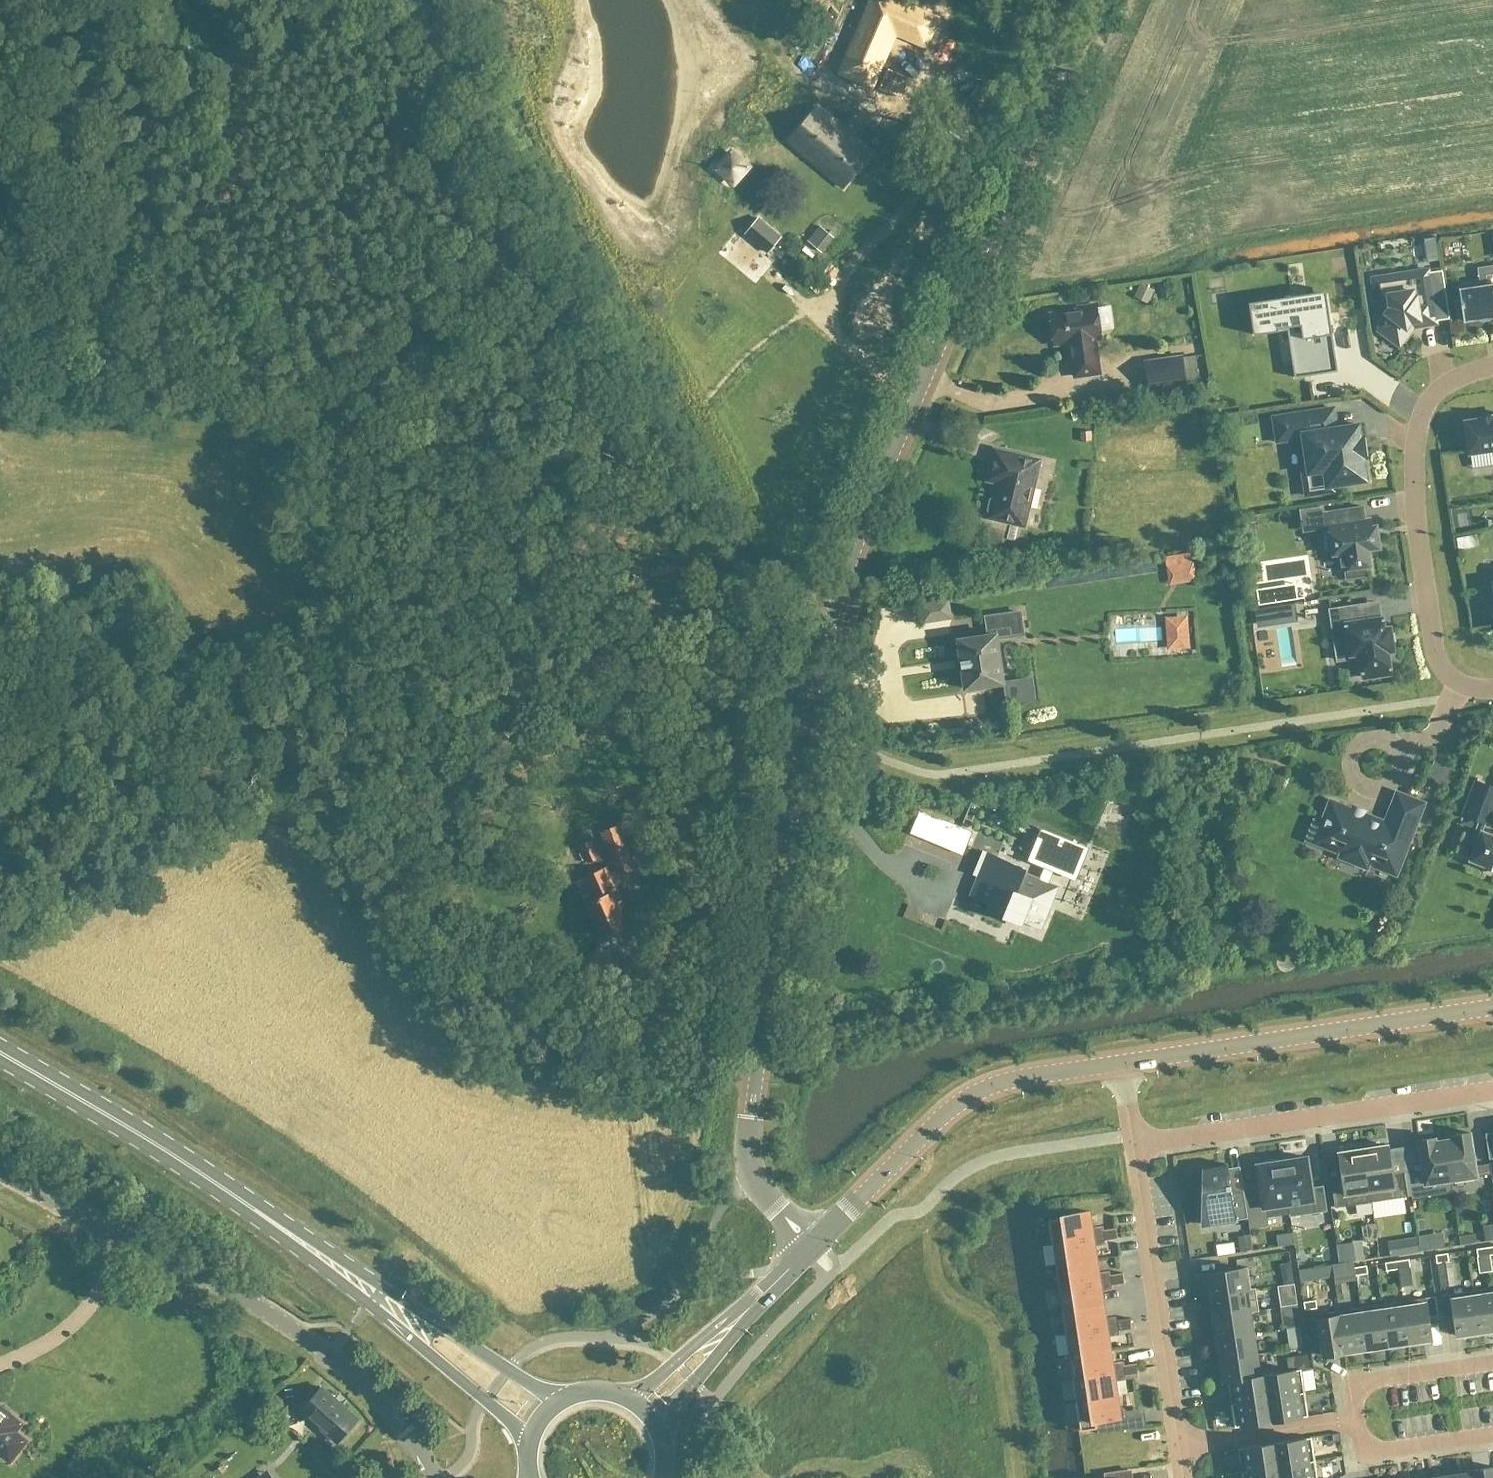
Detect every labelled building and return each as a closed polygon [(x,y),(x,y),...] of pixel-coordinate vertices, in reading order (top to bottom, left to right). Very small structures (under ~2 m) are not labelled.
[(841,66),(860,81),(870,86),(894,32),(924,46),(936,19),(894,0),(875,0),(866,11),(870,15),(858,30),(862,33),(850,48),(854,51),(841,66)] [(887,69),(878,89),(888,93),(897,73),(887,69)] [(843,189),(872,154),(817,108),(788,143),(843,189)] [(757,219),(745,234),(767,253),(780,237),(757,219)] [(819,255),(833,239),(820,228),(806,243),(819,255)] [(1411,274),(1389,277),(1372,280),(1380,330),(1379,332),(1399,347),(1410,332),(1413,328),(1419,327),(1436,325),(1427,272),(1411,274)] [(1480,288),(1480,284),(1463,286),(1463,290),(1460,291),(1460,290),(1458,291),(1460,303),(1456,304),(1459,321),(1463,320),(1463,323),(1465,323),(1465,322),(1479,320),(1479,321),(1490,319),(1492,318),(1492,286),(1480,288)] [(1328,316),(1326,297),(1325,293),(1290,297),(1285,298),(1285,302),(1249,307),(1250,310),(1249,310),(1253,336),(1270,333),(1276,332),(1276,330),(1292,328),(1300,327),(1307,377),(1336,372),(1330,327),(1326,328),(1325,322),(1324,316),(1328,316)] [(1101,339),(1096,306),(1078,309),(1078,312),(1050,316),(1055,346),(1070,344),(1075,378),(1099,374),(1094,340),(1101,339)] [(1115,330),(1115,306),(1101,306),(1101,330),(1115,330)] [(1370,330),(1366,307),(1358,308),(1362,331),(1370,330)] [(1181,358),(1146,364),(1149,390),(1185,385),(1181,358)] [(1333,487),(1366,482),(1363,459),(1364,459),(1363,455),(1360,455),(1359,443),(1361,443),(1361,439),(1360,439),(1358,426),(1336,430),(1333,410),(1315,413),(1273,419),(1277,443),(1303,439),(1307,468),(1308,474),(1324,472),(1326,488),(1333,487)] [(1492,418),(1491,417),(1479,418),(1480,420),(1465,422),(1465,425),(1461,426),(1464,445),(1468,444),(1469,454),(1492,450),(1492,418)] [(1040,461),(994,451),(987,482),(997,484),(994,498),(990,500),(987,511),(990,515),(989,519),(1024,528),(1040,461)] [(1300,512),(1301,519),(1323,515),(1325,530),(1329,529),(1333,556),(1337,556),(1340,572),(1344,571),(1346,580),(1366,577),(1365,568),(1369,567),(1367,551),(1379,549),(1377,537),(1376,528),(1371,528),(1370,520),(1364,521),(1362,508),(1323,514),(1322,509),(1320,509),(1321,515),(1316,516),(1315,510),(1301,512),(1300,512)] [(1199,583),(1196,557),(1169,559),(1171,585),(1199,583)] [(1273,589),(1257,591),(1260,607),(1276,604),(1273,589)] [(1268,608),(1254,610),(1257,630),(1271,628),(1268,608)] [(1360,655),(1364,679),(1390,675),(1387,653),(1393,652),(1389,630),(1383,631),(1381,620),(1358,623),(1355,608),(1330,612),(1334,640),(1348,638),(1351,656),(1360,655)] [(988,637),(958,641),(965,690),(1003,685),(996,639),(1022,636),(1019,614),(986,619),(988,637)] [(1193,648),(1191,616),(1168,617),(1169,649),(1193,648)] [(1471,862),(1485,868),(1487,869),(1487,868),(1492,871),(1492,837),(1482,833),(1492,804),(1492,790),(1478,785),(1479,781),(1478,780),(1463,819),(1464,819),(1466,816),(1479,821),(1472,839),(1471,840),(1465,857),(1471,859),(1470,860),(1469,862),(1471,862)] [(1351,812),(1331,804),(1322,825),(1324,825),(1328,827),(1321,845),(1342,854),(1344,855),(1347,848),(1370,858),(1368,863),(1366,862),(1365,863),(1367,864),(1395,875),(1422,806),(1397,796),(1386,826),(1365,817),(1364,817),(1363,819),(1352,814),(1352,812),(1351,812)] [(952,852),(961,831),(927,816),(918,838),(952,852)] [(628,851),(624,841),(620,830),(620,827),(603,833),(611,857),(628,851)] [(986,914),(1004,921),(1005,918),(1021,925),(1022,922),(1040,929),(1057,889),(1048,885),(1054,869),(1056,870),(1074,877),(1084,852),(1085,852),(1085,851),(1042,833),(1031,860),(1039,863),(1045,866),(1038,881),(1023,875),(1025,870),(983,853),(974,875),(998,885),(986,914)] [(600,860),(592,841),(581,846),(589,864),(600,860)] [(626,929),(619,911),(623,909),(620,901),(622,900),(619,894),(618,894),(607,868),(587,877),(597,899),(587,903),(602,939),(626,929)] [(1444,1142),(1450,1182),(1476,1178),(1469,1134),(1453,1137),(1454,1140),(1444,1142)] [(1452,1193),(1450,1182),(1444,1142),(1435,1143),(1435,1140),(1418,1142),(1419,1146),(1423,1172),(1407,1174),(1411,1199),(1452,1193)] [(1379,1144),(1362,1147),(1371,1204),(1408,1199),(1404,1173),(1392,1175),(1388,1147),(1379,1148),(1379,1144)] [(1331,1184),(1335,1209),(1371,1204),(1362,1147),(1346,1149),(1347,1153),(1339,1154),(1343,1182),(1331,1184)] [(1281,1160),(1290,1218),(1327,1212),(1323,1187),(1311,1189),(1306,1159),(1296,1160),(1296,1157),(1281,1160)] [(1261,1196),(1245,1199),(1250,1228),(1267,1226),(1266,1219),(1289,1216),(1290,1218),(1281,1160),(1266,1162),(1267,1165),(1257,1166),(1258,1174),(1261,1196)] [(1203,1170),(1202,1216),(1218,1213),(1220,1224),(1234,1222),(1247,1220),(1243,1194),(1232,1196),(1227,1166),(1203,1170)] [(1048,1221),(1052,1245),(1092,1239),(1093,1244),(1105,1242),(1103,1232),(1091,1233),(1088,1213),(1062,1217),(1062,1219),(1048,1221)] [(1103,1232),(1105,1242),(1117,1240),(1116,1230),(1103,1232)] [(1092,1239),(1052,1245),(1055,1267),(1095,1261),(1093,1244),(1092,1239)] [(1488,1249),(1476,1251),(1477,1259),(1489,1257),(1488,1249)] [(1447,1255),(1435,1257),(1436,1265),(1448,1263),(1447,1255)] [(1055,1267),(1059,1290),(1099,1284),(1099,1289),(1112,1287),(1110,1277),(1098,1278),(1095,1261),(1055,1267)] [(1397,1263),(1398,1271),(1410,1269),(1408,1261),(1397,1263)] [(1397,1263),(1385,1264),(1386,1272),(1398,1271),(1397,1263)] [(1354,1269),(1355,1277),(1367,1275),(1366,1267),(1354,1269)] [(1210,1298),(1255,1291),(1255,1290),(1250,1291),(1247,1269),(1207,1275),(1210,1298)] [(1355,1277),(1354,1269),(1342,1271),(1343,1279),(1355,1277)] [(1110,1277),(1112,1287),(1124,1285),(1122,1275),(1110,1277)] [(1295,1279),(1280,1281),(1282,1302),(1297,1300),(1295,1279)] [(1099,1284),(1059,1290),(1062,1312),(1102,1306),(1099,1289),(1099,1284)] [(1473,1292),(1479,1335),(1492,1333),(1492,1289),(1473,1292)] [(1255,1291),(1210,1298),(1214,1319),(1259,1312),(1255,1291)] [(1451,1296),(1457,1338),(1479,1335),(1473,1292),(1451,1296)] [(1403,1303),(1409,1345),(1431,1342),(1425,1300),(1403,1303)] [(1315,1302),(1303,1304),(1304,1312),(1316,1310),(1315,1302)] [(1381,1306),(1388,1348),(1409,1345),(1403,1303),(1381,1306)] [(1062,1312),(1066,1335),(1105,1329),(1106,1334),(1119,1332),(1117,1322),(1105,1324),(1102,1306),(1062,1312)] [(1360,1309),(1366,1351),(1388,1348),(1381,1306),(1360,1309)] [(1339,1313),(1345,1355),(1366,1351),(1360,1309),(1339,1313)] [(1259,1312),(1214,1319),(1217,1340),(1252,1335),(1249,1314),(1259,1313),(1259,1312)] [(1339,1313),(1316,1316),(1323,1358),(1345,1355),(1339,1313)] [(1117,1322),(1119,1332),(1131,1330),(1129,1320),(1117,1322)] [(1069,1357),(1109,1351),(1106,1334),(1105,1329),(1066,1335),(1069,1357)] [(1252,1335),(1217,1340),(1220,1362),(1255,1356),(1252,1335)] [(1069,1357),(1072,1380),(1112,1374),(1113,1379),(1125,1377),(1124,1367),(1111,1369),(1109,1351),(1069,1357)] [(1255,1356),(1220,1362),(1223,1384),(1227,1383),(1227,1382),(1259,1378),(1259,1377),(1255,1356)] [(1124,1367),(1125,1377),(1138,1375),(1136,1365),(1124,1367)] [(1267,1400),(1305,1395),(1304,1386),(1303,1386),(1301,1371),(1264,1376),(1267,1400)] [(1072,1380),(1076,1403),(1116,1396),(1113,1379),(1112,1374),(1072,1380)] [(1267,1400),(1264,1376),(1259,1377),(1259,1378),(1227,1382),(1227,1383),(1229,1397),(1230,1406),(1267,1400)] [(337,1443),(357,1420),(321,1388),(301,1411),(337,1443)] [(1267,1400),(1271,1424),(1308,1418),(1306,1403),(1305,1395),(1267,1400)] [(1097,1435),(1121,1432),(1116,1396),(1076,1403),(1080,1432),(1096,1429),(1097,1435)] [(1267,1400),(1230,1406),(1232,1414),(1235,1429),(1271,1424),(1267,1400)] [(9,1461),(24,1442),(13,1433),(19,1425),(0,1410),(0,1454),(9,1461)] [(1278,1468),(1315,1462),(1314,1454),(1313,1454),(1311,1439),(1274,1444),(1278,1468)] [(1278,1468),(1274,1444),(1238,1450),(1240,1465),(1239,1465),(1241,1473),(1278,1468)] [(1315,1462),(1278,1468),(1279,1477),(1317,1477),(1316,1471),(1315,1462)] [(1278,1468),(1241,1473),(1241,1477),(1279,1477),(1278,1468)] [(1474,1477),(1492,1477),(1492,1468),(1473,1472),(1474,1477)]
